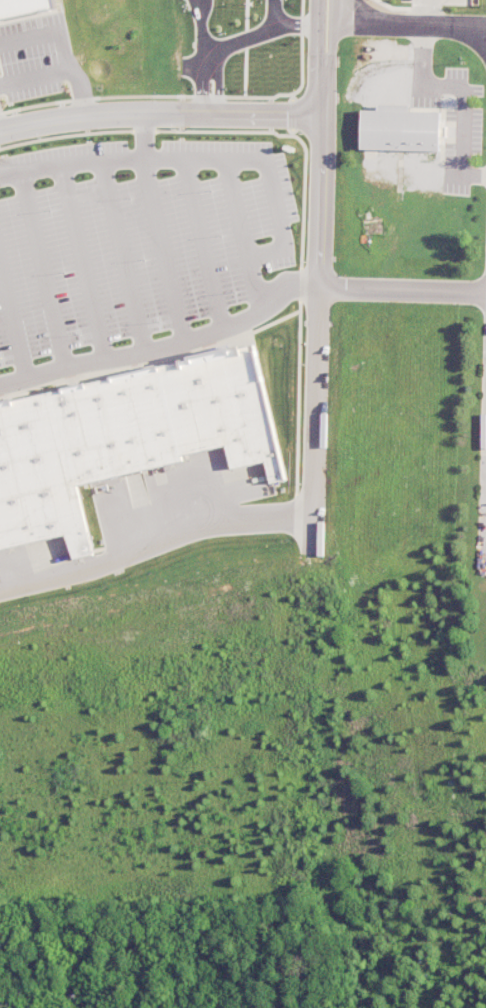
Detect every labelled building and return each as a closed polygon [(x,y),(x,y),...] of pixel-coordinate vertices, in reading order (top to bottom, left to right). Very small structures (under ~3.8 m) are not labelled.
[(55,9),(53,0),(0,0),(0,18),(55,9)] [(439,151),(440,112),(409,111),(410,105),(378,105),(378,110),(362,110),(361,149),(439,151)] [(253,342),(0,402),(0,552),(62,538),(69,565),(95,560),(78,488),(221,449),(229,473),(277,460),(253,342)]
